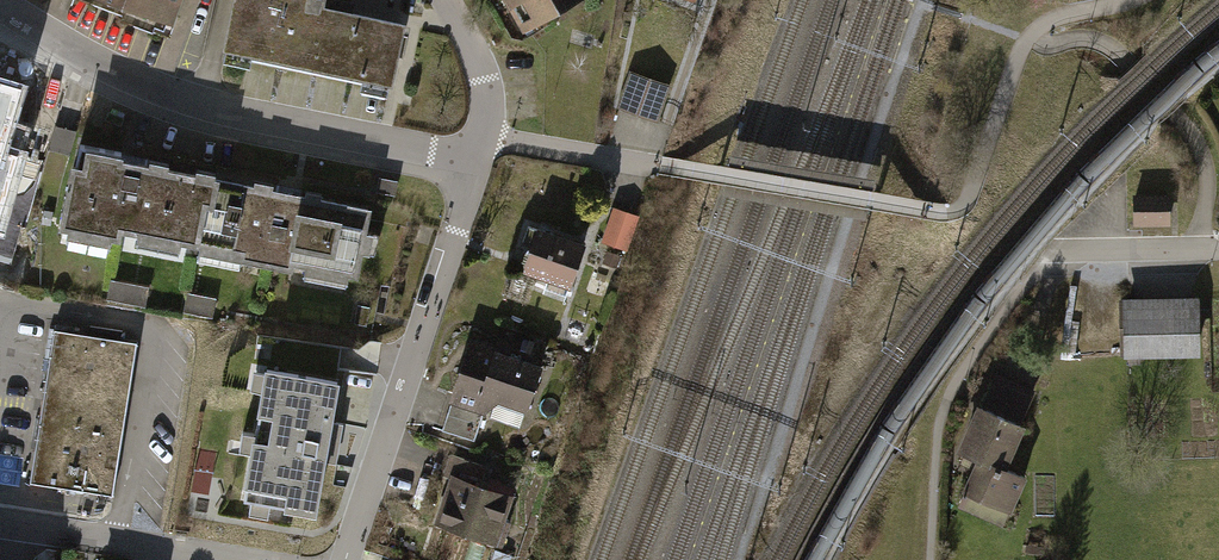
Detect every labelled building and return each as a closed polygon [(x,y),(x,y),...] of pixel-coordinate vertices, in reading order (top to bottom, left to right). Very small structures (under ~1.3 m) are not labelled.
[(118,7),(116,15),(168,35),(181,0),(98,0),(118,7)] [(220,48),(224,49),(222,59),(249,65),(250,56),(362,79),(360,89),(385,94),(387,83),(391,84),(405,20),(322,3),(323,0),(230,0),(220,48)] [(531,23),(568,0),(516,0),(531,23)] [(616,107),(657,122),(671,85),(630,70),(616,107)] [(16,86),(0,82),(0,140),(16,86)] [(223,174),(78,145),(62,228),(207,256),(223,174)] [(15,153),(0,148),(0,205),(15,153)] [(373,204),(223,174),(207,256),(357,286),(373,204)] [(1170,195),(1133,196),(1134,227),(1171,227),(1170,195)] [(601,242),(627,251),(639,216),(613,207),(601,242)] [(521,271),(570,288),(585,243),(537,226),(521,271)] [(114,294),(147,295),(147,280),(114,279),(114,294)] [(1200,299),(1123,300),(1125,360),(1201,358),(1200,299)] [(53,330),(30,481),(115,494),(138,342),(53,330)] [(495,402),(527,412),(543,366),(494,350),(495,347),(470,338),(448,402),(451,403),(441,430),(473,441),(483,413),(490,416),(495,402)] [(342,382),(267,370),(267,373),(254,371),(251,390),(263,392),(256,434),(243,432),(240,452),(253,454),(245,500),(251,501),(249,514),(269,517),(271,507),(286,510),(286,511),(320,517),(342,382)] [(1009,462),(1030,419),(1025,417),(1039,389),(999,370),(985,398),(981,396),(959,443),(971,448),(964,462),(976,467),(959,504),(1003,525),(1028,471),(1009,462)] [(433,524),(496,545),(513,496),(480,484),(486,466),(450,454),(442,475),(449,478),(433,524)]
